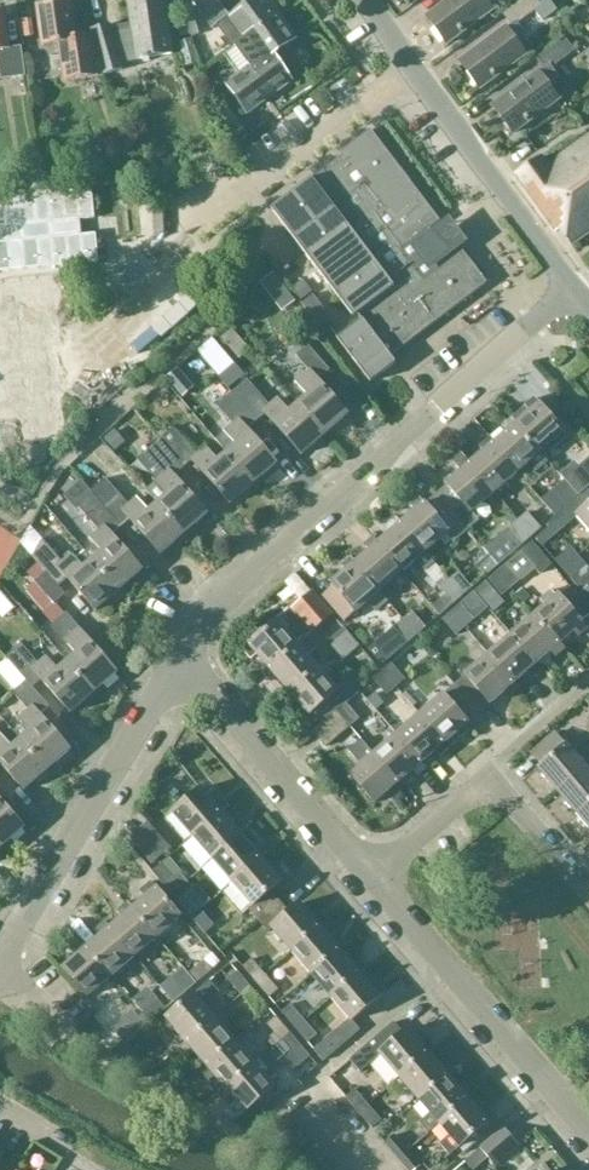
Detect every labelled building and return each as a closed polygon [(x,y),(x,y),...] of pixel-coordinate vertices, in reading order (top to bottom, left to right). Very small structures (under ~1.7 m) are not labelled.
[(93,38),(92,35),(76,37),(71,0),(37,5),(43,46),(67,43),(72,77),(97,73),(93,38)] [(92,35),(93,38),(104,76),(123,70),(122,64),(136,62),(136,60),(173,54),(165,0),(128,0),(133,31),(113,34),(110,24),(90,30),(92,35)] [(235,46),(279,15),(268,0),(250,0),(223,20),(224,20),(217,25),(233,48),(235,46)] [(483,0),(451,0),(428,17),(446,41),(489,9),(483,0)] [(539,4),(537,0),(519,0),(503,13),(513,25),(539,4)] [(1,80),(25,76),(21,47),(9,48),(4,10),(0,11),(0,70),(1,80)] [(279,15),(235,46),(250,68),(227,83),(246,111),(259,102),(255,97),(288,75),(273,55),(296,39),(279,15)] [(196,18),(190,20),(195,38),(202,36),(196,18)] [(523,55),(504,28),(460,61),(480,87),(523,55)] [(552,67),(574,51),(565,39),(539,59),(545,68),(537,74),(536,72),(494,104),(514,131),(556,99),(547,87),(559,78),(552,67)] [(342,156),(271,209),(354,318),(358,315),(362,321),(389,358),(391,357),(486,284),(462,251),(451,259),(429,230),(440,222),(371,130),(340,153),(342,156)] [(120,131),(99,137),(102,160),(91,161),(93,182),(134,178),(120,131)] [(588,198),(588,177),(588,176),(588,175),(588,135),(548,164),(543,157),(517,176),(556,232),(564,229),(586,213),(580,204),(588,198)] [(95,219),(92,190),(0,198),(0,272),(99,263),(96,234),(81,235),(80,220),(95,219)] [(151,205),(150,192),(137,193),(139,206),(151,205)] [(580,204),(586,213),(564,229),(574,243),(588,232),(588,198),(580,204)] [(165,238),(163,204),(152,204),(154,238),(165,238)] [(173,312),(186,302),(169,280),(157,290),(173,312)] [(300,282),(291,288),(302,304),(311,297),(300,282)] [(313,295),(311,297),(302,304),(320,328),(332,319),(313,295)] [(49,309),(21,311),(21,308),(0,310),(0,416),(30,414),(31,433),(60,430),(49,309)] [(396,364),(391,357),(389,358),(362,321),(338,338),(371,382),(396,364)] [(308,345),(308,346),(296,356),(308,371),(321,360),(308,345)] [(308,396),(299,404),(325,435),(349,415),(310,371),(297,383),(308,396)] [(302,456),(325,435),(299,404),(293,409),(282,396),(270,406),(247,379),(232,393),(256,421),(265,412),(302,456)] [(247,429),(256,421),(232,393),(216,406),(233,426),(225,432),(237,446),(227,454),(254,484),(277,464),(247,429)] [(535,399),(526,407),(512,419),(517,424),(516,425),(541,454),(544,458),(568,438),(564,433),(535,399)] [(541,454),(516,425),(517,424),(512,419),(503,427),(507,432),(494,444),(493,445),(518,473),(541,454)] [(231,504),(254,484),(227,454),(218,462),(206,449),(198,456),(174,428),(160,441),(184,468),(192,460),(231,504)] [(518,473),(493,445),(494,444),(489,439),(480,447),(484,452),(471,464),(470,465),(495,493),(518,473)] [(145,453),(164,475),(146,491),(158,504),(184,535),(208,515),(174,476),(184,468),(160,441),(145,453)] [(436,494),(467,531),(480,520),(473,512),(495,493),(470,465),(471,464),(466,459),(457,467),(461,472),(447,485),(436,494)] [(580,469),(583,472),(568,485),(578,497),(587,489),(588,487),(588,462),(580,469)] [(161,555),(184,535),(158,504),(148,512),(137,499),(129,506),(106,479),(92,492),(122,527),(130,520),(161,555)] [(568,485),(564,481),(555,488),(568,505),(567,505),(568,506),(578,497),(568,485)] [(587,489),(578,497),(568,506),(567,505),(560,512),(560,513),(546,525),(548,528),(536,539),(542,546),(569,523),(570,524),(577,517),(588,531),(588,491),(587,489)] [(112,536),(122,527),(92,492),(77,505),(100,532),(91,539),(95,543),(85,552),(120,591),(143,571),(112,536)] [(455,542),(467,531),(436,494),(425,504),(420,498),(411,506),(415,512),(402,524),(401,524),(426,553),(448,534),(455,542)] [(527,513),(518,520),(532,537),(542,529),(527,513)] [(434,563),(426,553),(401,524),(402,524),(397,518),(388,526),(392,532),(379,544),(378,544),(403,573),(416,561),(425,571),(434,563)] [(532,537),(518,520),(508,528),(523,545),(532,537)] [(370,552),(356,563),(355,564),(380,593),(381,592),(391,583),(399,592),(411,582),(403,573),(378,544),(379,544),(374,538),(365,546),(370,552)] [(97,611),(120,591),(85,552),(76,560),(72,556),(63,563),(42,540),(32,557),(39,564),(31,578),(35,583),(54,605),(65,595),(79,610),(88,602),(97,611)] [(540,575),(552,565),(532,542),(520,553),(540,575)] [(563,570),(579,556),(571,546),(554,560),(563,570)] [(498,565),(489,554),(476,565),(486,576),(498,565)] [(587,566),(579,556),(563,570),(571,580),(587,566)] [(380,593),(355,564),(356,563),(351,558),(342,566),(346,571),(332,584),(356,613),(368,602),(376,612),(388,602),(380,593)] [(507,563),(497,572),(512,589),(521,580),(507,563)] [(458,571),(448,580),(463,597),(473,588),(458,571)] [(512,589),(497,572),(488,580),(503,597),(512,589)] [(439,616),(463,597),(448,580),(439,587),(445,595),(431,607),(439,616)] [(581,593),(588,603),(588,586),(581,593)] [(545,607),(535,616),(560,645),(561,644),(562,642),(574,632),(579,638),(588,630),(559,596),(558,597),(551,589),(540,600),(545,607)] [(333,615),(313,592),(300,602),(306,609),(298,617),(312,633),(333,615)] [(461,603),(451,611),(465,628),(475,620),(461,603)] [(412,611),(403,620),(417,636),(426,628),(412,611)] [(465,628),(451,611),(442,619),(456,636),(465,628)] [(56,650),(67,663),(94,694),(117,673),(79,629),(66,613),(51,626),(64,642),(56,650)] [(560,645),(535,616),(512,636),(537,665),(538,664),(551,652),(556,658),(565,650),(561,644),(560,645)] [(417,636),(403,620),(393,628),(407,645),(417,636)] [(269,670),(298,645),(277,621),(243,651),(251,660),(257,655),(269,669),(269,670)] [(336,652),(352,637),(344,628),(328,642),(336,652)] [(414,663),(435,648),(426,636),(405,651),(414,663)] [(537,665),(512,636),(489,656),(514,684),(515,684),(528,672),(533,677),(542,669),(538,664),(537,665)] [(360,646),(352,637),(336,652),(343,660),(360,646)] [(71,714),(94,694),(67,663),(57,672),(46,658),(39,665),(21,644),(5,658),(25,681),(26,681),(32,687),(41,679),(71,714)] [(289,692),(317,668),(298,645),(269,670),(269,669),(263,674),(271,683),(277,678),(289,692)] [(519,689),(515,684),(514,684),(489,656),(466,676),(465,675),(454,685),(475,709),(486,699),(490,705),(505,692),(510,697),(519,689)] [(317,668),(289,692),(283,697),(291,706),(296,701),(309,716),(312,713),(322,724),(337,711),(346,703),(360,692),(347,678),(335,688),(327,678),(334,672),(325,661),(317,668)] [(391,663),(382,671),(396,688),(405,680),(391,663)] [(396,688),(382,671),(372,679),(387,696),(396,688)] [(49,707),(32,687),(26,681),(25,681),(12,693),(28,711),(20,718),(24,723),(14,732),(21,740),(48,771),(71,751),(40,715),(49,707)] [(473,729),(463,718),(475,709),(454,685),(443,695),(444,695),(420,715),(445,744),(459,732),(464,737),(473,729)] [(577,713),(588,724),(588,701),(577,713)] [(322,724),(313,732),(326,748),(350,727),(359,719),(346,703),(337,711),(322,724)] [(450,749),(445,744),(420,715),(397,735),(422,764),(423,763),(436,751),(441,757),(450,749)] [(588,766),(588,751),(579,759),(566,745),(554,730),(528,752),(540,767),(538,769),(558,792),(588,766)] [(427,769),(423,763),(422,764),(397,735),(374,755),(399,784),(400,783),(413,771),(418,777),(427,769)] [(48,771),(21,740),(11,749),(0,736),(0,763),(25,791),(48,771)] [(404,789),(400,783),(399,784),(374,755),(351,775),(375,804),(390,791),(395,797),(404,789)] [(588,806),(588,766),(558,792),(578,815),(588,806)] [(173,813),(193,837),(222,812),(223,813),(229,807),(220,796),(213,802),(202,789),(173,813)] [(1,848),(25,828),(0,800),(0,847),(1,848)] [(578,815),(588,829),(588,806),(578,815)] [(243,836),(249,830),(240,819),(233,825),(223,813),(222,812),(193,837),(213,860),(242,835),(243,836)] [(165,853),(171,849),(148,821),(129,839),(152,865),(158,860),(165,853)] [(269,853),(249,830),(243,836),(242,835),(213,860),(223,872),(213,881),(222,892),(233,883),(262,858),(263,859),(269,853)] [(272,870),(263,859),(262,858),(233,883),(243,895),(232,904),(243,916),(250,910),(259,921),(281,902),(272,891),(289,877),(278,864),(272,870)] [(163,886),(171,895),(188,881),(183,875),(176,881),(173,878),(161,864),(152,872),(163,886)] [(195,889),(188,881),(171,895),(177,903),(191,918),(201,910),(188,895),(195,889)] [(146,898),(134,908),(134,909),(158,937),(182,917),(152,882),(141,891),(146,898)] [(158,937),(134,909),(134,908),(129,902),(118,911),(123,918),(111,928),(135,957),(158,937)] [(290,913),(281,902),(259,921),(269,932),(273,929),(292,952),(321,927),(322,928),(328,922),(319,911),(312,917),(301,904),(290,913)] [(214,926),(201,910),(191,918),(205,934),(214,926)] [(135,957),(111,928),(106,921),(94,931),(100,937),(88,948),(87,948),(112,977),(135,957)] [(332,940),(322,928),(321,927),(292,952),(312,975),(341,950),(342,951),(348,946),(338,934),(332,940)] [(112,977),(87,948),(88,948),(83,941),(71,951),(77,957),(64,968),(89,997),(112,977)] [(352,963),(342,951),(341,950),(312,975),(332,998),(361,973),(361,974),(368,969),(358,957),(352,963)] [(243,967),(256,983),(265,975),(252,959),(243,967)] [(204,960),(189,973),(197,983),(212,970),(204,960)] [(228,979),(242,995),(251,987),(237,971),(228,979)] [(181,997),(197,983),(189,973),(173,987),(181,997)] [(372,986),(361,974),(361,973),(332,998),(349,1018),(312,1049),(323,1062),(360,1030),(352,1021),(387,991),(378,980),(372,986)] [(278,991),(265,975),(256,983),(269,999),(278,991)] [(187,1042),(216,1018),(205,1005),(220,993),(210,981),(195,993),(196,994),(195,994),(173,1014),(161,1024),(170,1036),(177,1030),(187,1042)] [(264,1003),(251,987),(242,995),(255,1011),(264,1003)] [(158,1000),(143,1013),(151,1023),(167,1010),(158,1000)] [(281,1012),(295,1029),(305,1021),(290,1004),(281,1012)] [(125,1044),(151,1023),(143,1013),(138,1017),(132,1010),(112,1028),(125,1044)] [(267,1025),(281,1041),(290,1033),(276,1017),(267,1025)] [(207,1065),(235,1041),(216,1018),(187,1042),(180,1047),(190,1059),(196,1053),(206,1065),(207,1065)] [(317,1035),(305,1021),(295,1029),(307,1043),(317,1035)] [(401,1077),(429,1053),(436,1047),(426,1036),(420,1042),(408,1029),(403,1033),(394,1022),(350,1060),(360,1072),(381,1054),(401,1077)] [(311,1057),(290,1033),(281,1041),(289,1052),(285,1056),(297,1069),(311,1057)] [(227,1089),(255,1064),(235,1041),(207,1065),(206,1065),(200,1070),(210,1082),(216,1076),(226,1088),(227,1089)] [(440,1065),(429,1053),(401,1077),(420,1100),(449,1076),(455,1071),(446,1059),(440,1065)] [(275,1087),(255,1064),(227,1089),(226,1088),(220,1094),(229,1105),(236,1099),(247,1112),(275,1087)] [(469,1099),(475,1094),(466,1082),(459,1088),(449,1076),(420,1100),(431,1112),(419,1123),(428,1133),(440,1123),(468,1099),(469,1099)] [(345,1097),(359,1113),(368,1105),(355,1089),(345,1097)] [(495,1117),(475,1094),(469,1099),(468,1099),(440,1123),(450,1135),(440,1144),(450,1156),(460,1147),(465,1152),(482,1137),(478,1132),(495,1117)] [(381,1120),(368,1105),(359,1113),(372,1128),(381,1120)] [(277,1143),(299,1124),(289,1113),(267,1132),(277,1143)] [(308,1134),(299,1124),(277,1143),(286,1153),(308,1134)] [(480,1149),(488,1158),(494,1164),(518,1144),(504,1128),(503,1128),(480,1149)] [(295,1164),(317,1145),(308,1134),(286,1153),(295,1164)] [(385,1143),(398,1159),(408,1151),(394,1135),(385,1143)] [(327,1156),(317,1145),(295,1164),(300,1169),(311,1169),(327,1156)] [(480,1149),(465,1162),(472,1169),(474,1169),(488,1158),(480,1149)] [(408,1151),(398,1159),(408,1169),(416,1169),(421,1166),(408,1151)] [(336,1167),(327,1156),(311,1169),(333,1169),(336,1167)]
